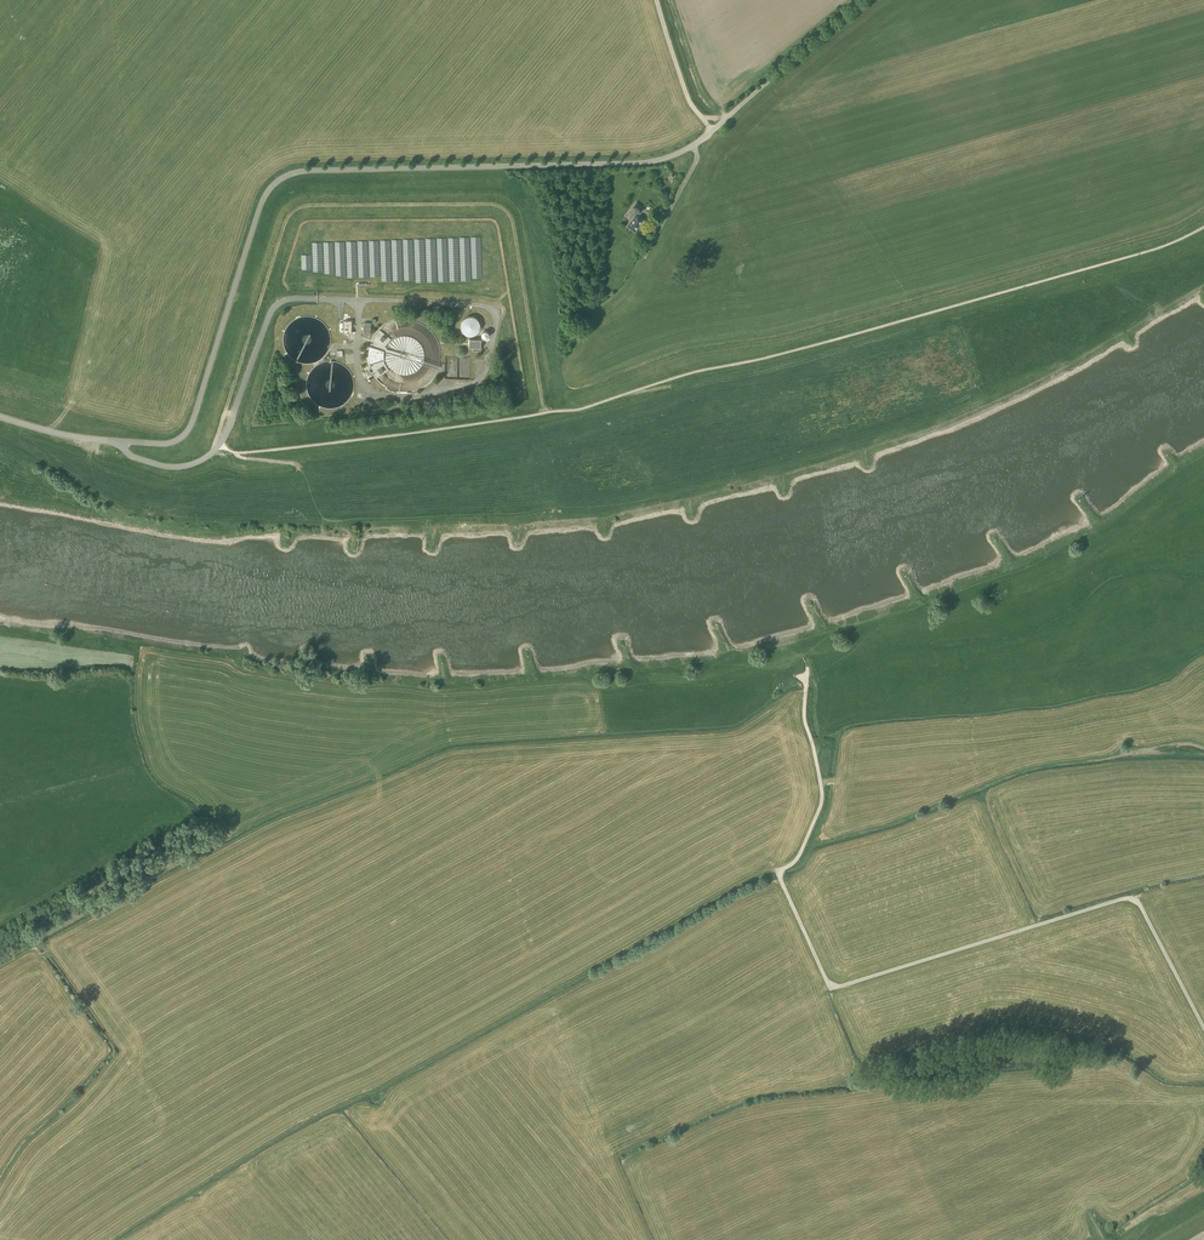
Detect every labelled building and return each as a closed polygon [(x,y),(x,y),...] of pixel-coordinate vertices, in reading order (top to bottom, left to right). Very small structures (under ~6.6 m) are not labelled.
[(635,202),(632,206),(640,212),(643,208),(635,202)] [(627,226),(634,232),(644,219),(637,214),(627,226)] [(367,290),(376,290),(376,280),(367,280),(367,290)] [(343,334),(351,334),(352,321),(343,321),(343,334)] [(370,346),(383,351),(384,348),(386,345),(386,344),(387,343),(388,342),(391,339),(379,330),(377,332),(375,335),(374,337),(372,339),(371,342),(373,342),(373,344),(371,343),(370,346)] [(469,347),(473,348),(473,351),(481,351),(481,340),(469,340),(469,347)] [(371,363),(383,359),(384,351),(383,351),(370,346),(369,346),(368,350),(368,353),(368,357),(368,360),(369,364),(371,363)] [(383,359),(371,363),(372,364),(369,365),(370,368),(371,371),(372,372),(373,374),(374,376),(376,378),(389,370),(384,364),(383,361),(383,359)]
